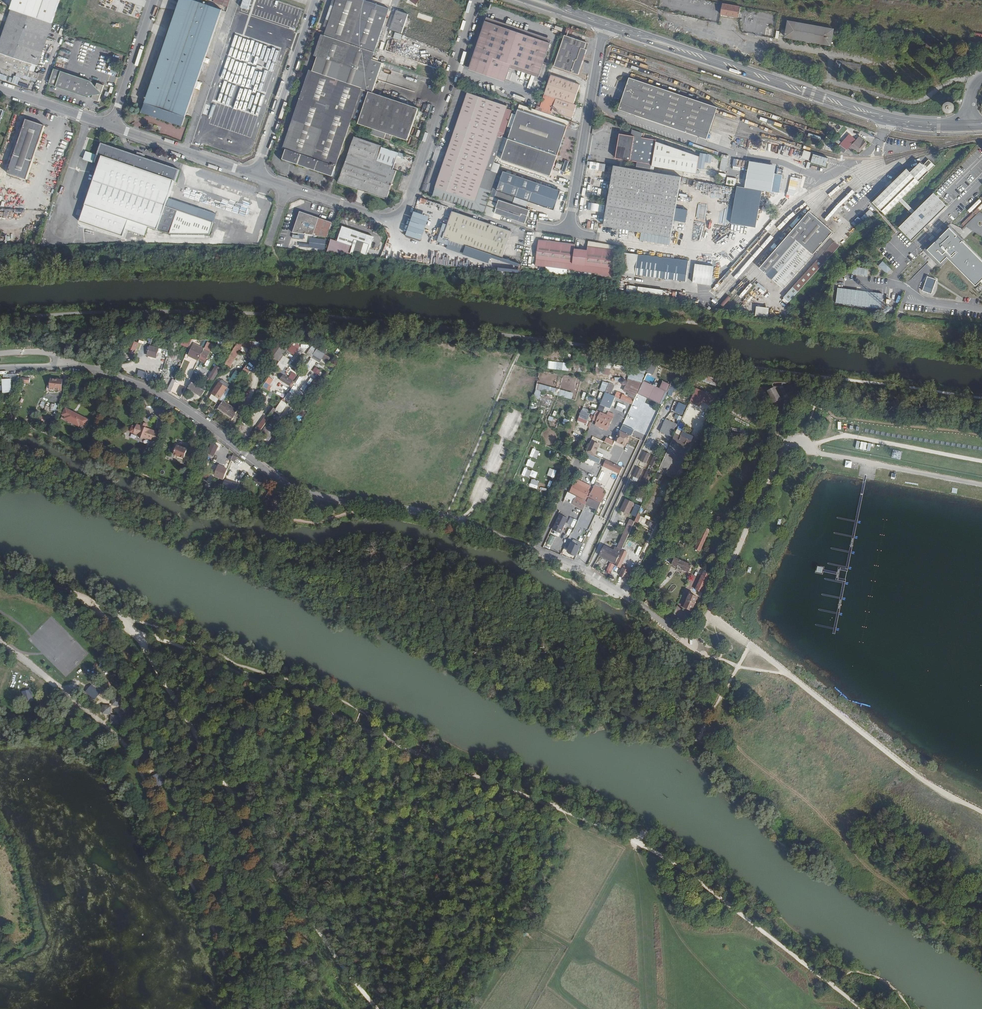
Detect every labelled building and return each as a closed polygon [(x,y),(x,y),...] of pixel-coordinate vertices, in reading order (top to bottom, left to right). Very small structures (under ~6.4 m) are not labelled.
[(52,22),(60,0),(14,0),(11,8),(52,22)] [(222,10),(194,0),(180,0),(141,113),(182,127),(222,10)] [(241,7),(248,9),(252,0),(243,0),(241,7)] [(373,53),(388,9),(362,0),(336,0),(324,36),(373,53)] [(719,15),(737,17),(739,6),(720,3),(719,15)] [(52,22),(11,8),(0,41),(0,66),(27,76),(29,71),(32,64),(37,66),(52,22)] [(408,14),(396,10),(390,29),(402,33),(408,14)] [(785,21),(782,38),(830,46),(833,28),(785,21)] [(540,75),(550,44),(486,22),(470,68),(506,81),(512,65),(540,75)] [(766,26),(764,35),(771,36),(773,27),(766,26)] [(564,34),(563,37),(585,44),(586,42),(564,34)] [(313,55),(316,57),(324,36),(320,35),(313,55)] [(351,118),(361,88),(365,78),(375,82),(380,67),(382,61),(371,58),(373,53),(324,36),(313,67),(282,159),(332,175),(351,120),(351,118)] [(585,44),(563,37),(553,65),(577,74),(586,49),(584,48),(585,44)] [(99,101),(104,85),(97,82),(96,85),(91,80),(53,67),(48,84),(85,97),(93,96),(92,99),(99,101)] [(543,106),(542,111),(554,116),(556,110),(574,116),(578,105),(574,104),(580,86),(551,76),(541,106),(543,106)] [(688,97),(629,76),(618,108),(705,138),(714,114),(717,107),(688,97)] [(366,89),(369,90),(360,121),(359,123),(373,127),(371,134),(391,141),(394,135),(408,140),(419,108),(372,91),(375,82),(365,78),(361,88),(366,89)] [(355,121),(356,119),(366,89),(361,88),(351,118),(351,120),(355,121)] [(366,89),(356,119),(355,121),(359,123),(360,121),(369,90),(366,89)] [(474,201),(507,106),(468,93),(434,187),(474,201)] [(945,102),(941,109),(947,112),(951,105),(945,102)] [(557,154),(567,125),(517,109),(507,137),(557,154)] [(27,180),(45,127),(26,121),(7,174),(27,180)] [(649,164),(654,141),(617,134),(613,157),(649,164)] [(869,144),(862,137),(859,141),(856,139),(852,143),(850,142),(855,137),(851,134),(843,142),(854,150),(857,148),(862,152),(869,144)] [(399,153),(354,137),(339,182),(387,199),(397,171),(393,170),(399,153)] [(179,171),(101,145),(96,164),(99,166),(86,206),(169,234),(211,235),(215,223),(167,208),(179,171)] [(801,158),(808,160),(811,152),(803,150),(801,158)] [(825,166),(827,157),(811,154),(810,163),(825,166)] [(721,157),(719,170),(725,171),(727,158),(721,157)] [(875,203),(887,216),(894,211),(903,202),(931,172),(927,169),(932,163),(929,160),(924,166),(921,163),(911,173),(908,170),(875,203)] [(748,169),(745,188),(771,192),(774,174),(776,166),(749,161),(748,169)] [(682,177),(615,165),(603,225),(612,227),(612,230),(615,231),(616,227),(672,237),(682,177)] [(553,211),(560,192),(503,171),(497,190),(553,211)] [(725,185),(737,186),(738,178),(726,177),(725,185)] [(947,204),(933,191),(913,212),(897,227),(909,240),(947,204)] [(528,209),(499,198),(494,212),(525,223),(528,209)] [(503,257),(511,230),(452,210),(447,224),(443,223),(437,241),(448,245),(450,239),(490,252),(488,258),(495,261),(497,255),(503,257)] [(857,217),(851,223),(855,228),(863,221),(864,222),(873,214),(869,210),(859,219),(857,217)] [(404,236),(420,240),(427,216),(411,211),(404,236)] [(327,236),(332,222),(300,212),(294,233),(327,236)] [(813,215),(810,212),(760,269),(763,271),(784,289),(834,232),(813,215)] [(373,236),(344,226),(339,241),(354,246),(357,241),(370,245),(373,236)] [(326,249),(327,239),(311,238),(310,248),(326,249)] [(616,278),(619,255),(574,248),(575,246),(538,241),(535,267),(616,278)] [(783,298),(789,304),(839,248),(834,243),(783,298)] [(574,248),(619,255),(620,252),(575,246),(574,248)] [(689,262),(624,253),(621,273),(686,281),(689,262)] [(882,261),(877,266),(886,274),(891,269),(882,261)] [(694,264),(691,283),(710,286),(713,266),(694,264)] [(924,281),(920,292),(932,295),(935,284),(924,281)] [(636,295),(662,298),(663,290),(637,287),(636,295)] [(837,288),(835,303),(880,309),(882,293),(837,288)] [(755,307),(754,316),(767,317),(768,307),(755,307)] [(182,346),(190,348),(192,339),(183,338),(182,346)] [(263,342),(239,341),(233,350),(250,361),(263,342)] [(279,362),(287,350),(276,342),(268,354),(279,362)] [(188,357),(198,361),(203,349),(193,345),(188,357)] [(308,354),(312,357),(317,347),(313,345),(308,354)] [(290,352),(296,355),(299,348),(294,346),(290,352)] [(156,350),(150,347),(148,354),(155,357),(157,354),(155,353),(156,350)] [(203,349),(198,361),(203,363),(209,352),(203,349)] [(313,357),(321,362),(323,359),(328,363),(331,358),(318,349),(313,357)] [(283,370),(291,361),(285,356),(277,366),(283,370)] [(551,369),(568,371),(569,364),(552,362),(551,369)] [(214,381),(222,368),(216,365),(209,378),(214,381)] [(318,375),(321,371),(316,367),(313,371),(318,375)] [(244,369),(241,374),(246,378),(250,373),(244,369)] [(269,377),(264,389),(271,391),(273,386),(272,386),(274,379),(269,377)] [(293,382),(284,377),(281,381),(289,387),(293,382)] [(573,400),(576,401),(581,378),(576,377),(573,393),(559,390),(557,397),(557,396),(556,400),(572,404),(573,400)] [(623,380),(624,378),(618,377),(618,380),(623,381),(622,384),(624,386),(625,386),(628,385),(628,382),(627,380),(623,380)] [(638,395),(643,384),(631,378),(626,389),(638,395)] [(62,391),(63,381),(51,381),(51,390),(62,391)] [(617,384),(613,382),(609,392),(612,394),(617,384)] [(200,397),(204,391),(192,383),(188,389),(200,397)] [(211,395),(222,402),(227,395),(230,390),(219,383),(211,395)] [(554,394),(556,388),(537,384),(534,397),(539,398),(540,391),(554,394)] [(667,395),(671,396),(672,391),(675,391),(676,387),(669,385),(667,395)] [(773,403),(780,401),(774,387),(768,390),(773,403)] [(694,389),(689,403),(702,408),(707,393),(694,389)] [(679,391),(675,401),(687,405),(690,395),(679,391)] [(634,404),(635,400),(627,397),(628,396),(618,392),(617,396),(634,404)] [(276,412),(282,415),(289,404),(283,401),(276,412)] [(222,402),(218,408),(233,418),(235,414),(233,413),(235,410),(224,403),(222,402)] [(677,402),(674,413),(682,415),(686,405),(677,402)] [(52,403),(50,409),(58,412),(60,406),(52,403)] [(270,417),(275,409),(270,406),(265,414),(270,417)] [(589,414),(586,413),(587,409),(581,408),(577,422),(586,425),(589,414)] [(603,413),(599,411),(596,419),(600,421),(610,426),(611,427),(615,418),(604,412),(603,413)] [(77,418),(65,412),(63,415),(75,421),(77,418)] [(670,438),(676,424),(665,419),(658,432),(670,438)] [(687,428),(689,422),(683,419),(680,425),(687,428)] [(608,431),(610,426),(600,421),(598,426),(608,431)] [(156,439),(159,431),(153,429),(153,430),(138,425),(135,433),(139,434),(141,438),(146,437),(151,439),(151,438),(156,439)] [(271,428),(266,425),(260,433),(269,439),(272,435),(268,432),(271,428)] [(624,447),(633,430),(621,425),(613,442),(624,447)] [(676,444),(681,432),(676,429),(671,442),(676,444)] [(593,439),(592,442),(590,441),(585,452),(594,456),(599,445),(596,443),(597,440),(593,439)] [(667,450),(669,443),(657,439),(655,446),(667,450)] [(611,450),(614,445),(612,444),(606,441),(603,446),(611,450)] [(208,455),(216,457),(219,445),(211,443),(208,455)] [(184,458),(187,448),(177,445),(174,454),(184,458)] [(589,463),(597,466),(599,459),(591,456),(589,463)] [(649,459),(643,457),(640,462),(646,465),(649,459)] [(643,470),(638,468),(633,477),(639,480),(643,470)] [(227,479),(229,474),(218,470),(216,476),(227,479)] [(613,484),(617,474),(607,470),(602,485),(595,482),(594,484),(611,490),(612,488),(605,485),(606,481),(613,484)] [(579,493),(588,476),(582,472),(573,490),(579,493)] [(654,480),(660,482),(663,476),(657,473),(654,480)] [(648,484),(651,478),(645,476),(642,481),(648,484)] [(272,499),(269,498),(267,505),(284,512),(288,503),(281,501),(280,503),(275,501),(276,499),(277,496),(274,494),(273,497),(272,499)] [(575,501),(585,506),(589,499),(579,494),(576,499),(575,501)] [(636,502),(627,498),(623,509),(631,513),(636,502)] [(569,517),(562,514),(555,528),(563,532),(569,517)] [(639,524),(650,528),(653,522),(642,518),(639,524)] [(615,564),(635,522),(632,521),(617,552),(604,546),(599,556),(615,564)] [(699,526),(692,548),(701,551),(708,528),(699,526)] [(551,546),(555,537),(550,534),(545,544),(551,546)] [(567,551),(576,556),(582,543),(574,538),(567,551)] [(627,553),(623,551),(616,566),(620,568),(627,553)] [(692,566),(676,558),(673,565),(678,567),(679,565),(683,568),(683,570),(689,573),(692,566)] [(609,562),(605,571),(610,574),(614,565),(609,562)] [(629,571),(624,569),(620,576),(626,579),(629,571)] [(701,595),(708,580),(703,577),(696,593),(701,595)] [(691,611),(697,598),(690,595),(684,607),(691,611)] [(101,693),(92,685),(85,692),(95,700),(101,693)] [(24,703),(33,701),(31,690),(22,692),(24,703)] [(105,704),(102,704),(102,706),(103,706),(112,706),(113,706),(113,705),(119,705),(119,706),(122,706),(121,712),(119,712),(119,713),(113,713),(113,712),(112,712),(103,712),(102,712),(102,715),(105,715),(105,713),(110,713),(110,715),(112,715),(112,721),(110,721),(110,723),(113,723),(113,722),(119,722),(119,723),(122,723),(122,721),(120,721),(120,715),(122,715),(122,712),(127,712),(127,715),(130,715),(130,712),(129,712),(129,706),(130,706),(130,704),(128,704),(128,706),(122,706),(122,704),(120,704),(121,698),(122,698),(122,695),(119,695),(119,696),(113,696),(113,695),(111,695),(111,698),(112,698),(112,704),(110,704),(110,705),(105,705),(105,704)] [(150,774),(155,783),(162,779),(157,770),(150,774)]
